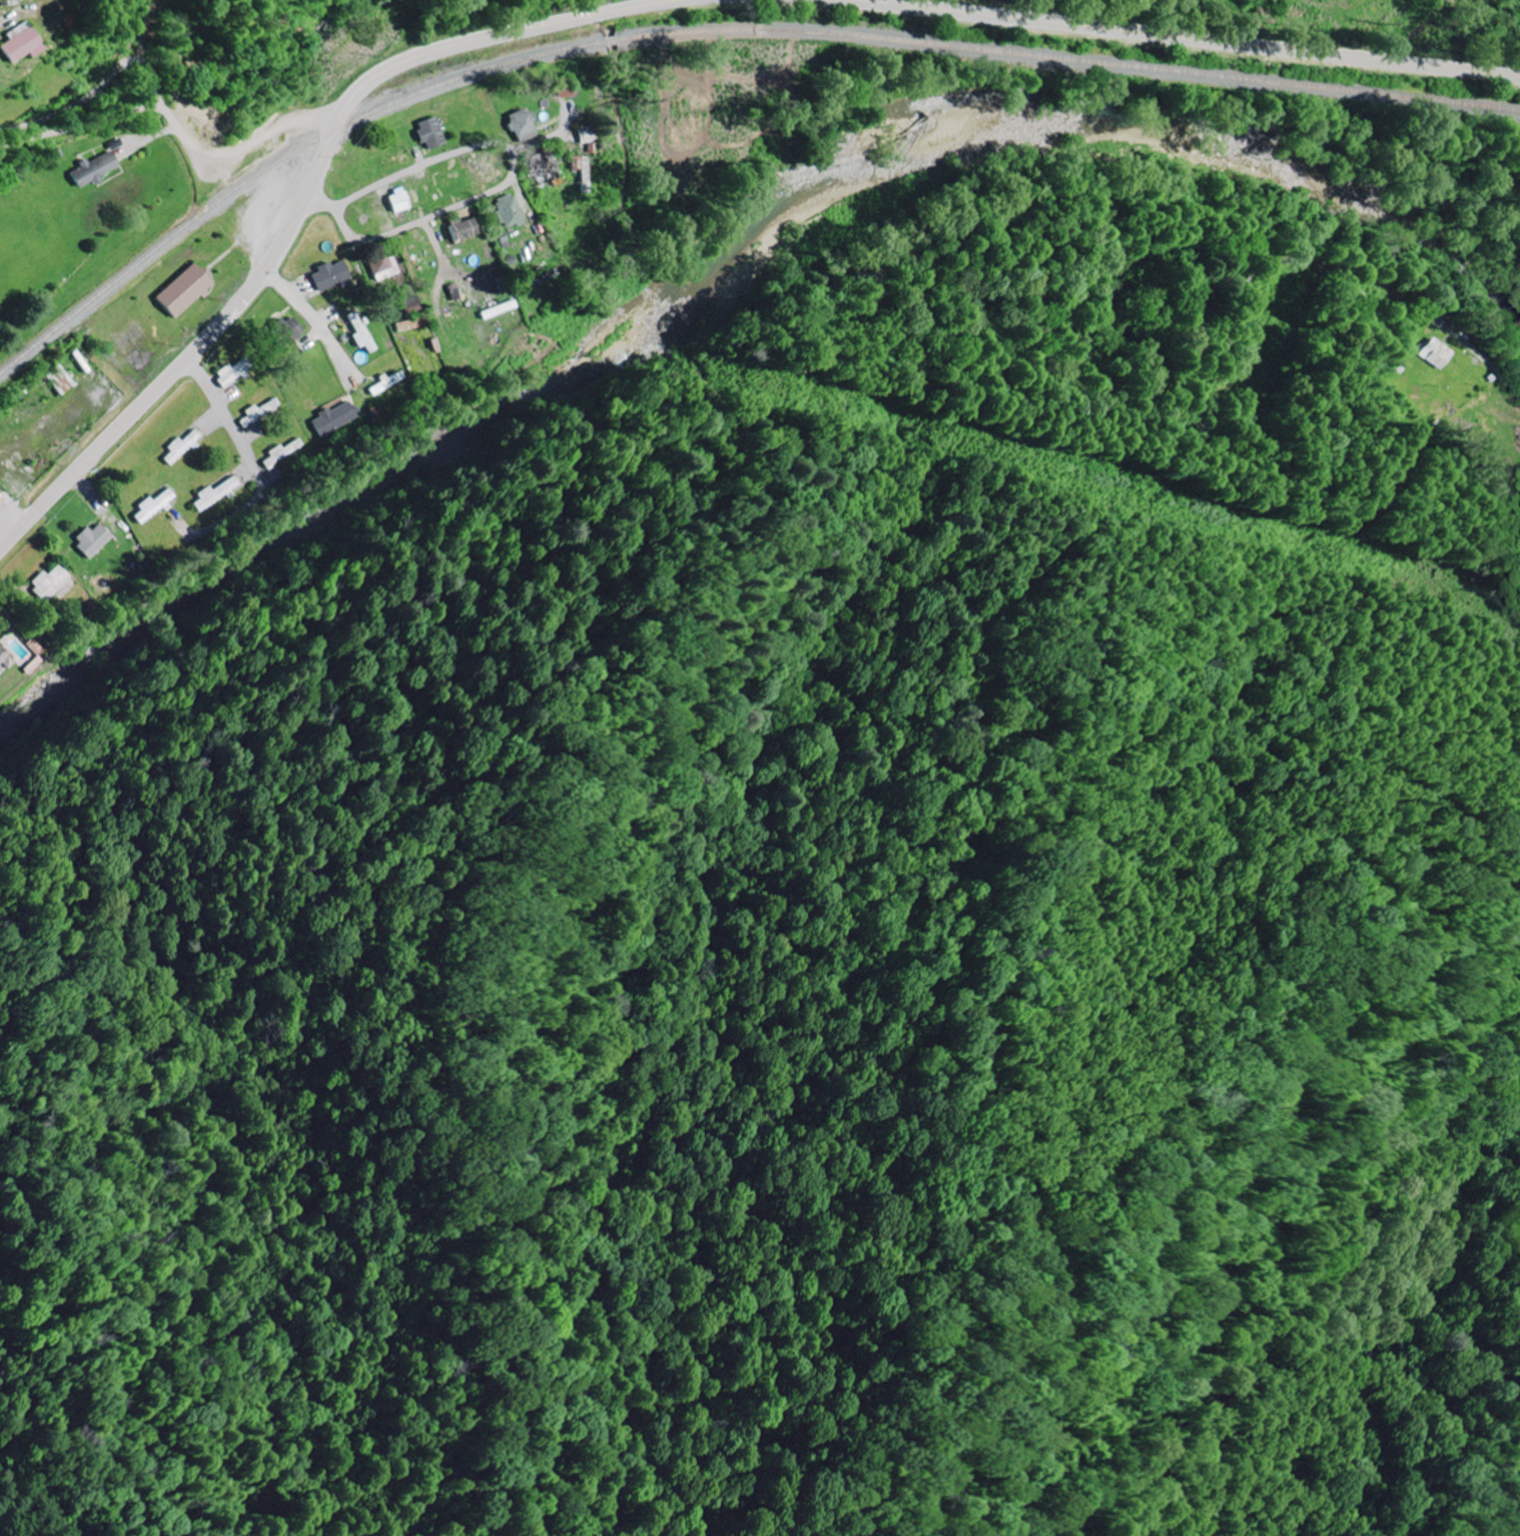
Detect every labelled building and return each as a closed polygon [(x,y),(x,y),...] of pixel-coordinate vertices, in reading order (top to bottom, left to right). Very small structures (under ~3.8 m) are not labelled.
[(27,53),(30,57),(43,49),(28,23),(0,41),(0,47),(10,63),(27,53)] [(560,98),(574,94),(570,77),(555,80),(560,98)] [(507,117),(517,137),(537,128),(527,107),(507,117)] [(417,124),(424,143),(427,142),(430,149),(448,143),(438,116),(417,124)] [(91,162),(73,170),(81,187),(122,168),(114,151),(91,162)] [(589,158),(573,158),(573,170),(589,170),(589,158)] [(412,209),(407,191),(390,195),(395,213),(412,209)] [(494,201),(506,229),(526,221),(513,192),(494,201)] [(450,226),(455,242),(480,234),(475,218),(450,226)] [(377,282),(400,273),(389,246),(366,254),(377,282)] [(311,272),(321,294),(353,280),(344,260),(332,265),(331,263),(311,272)] [(176,319),(215,283),(195,262),(157,298),(176,319)] [(407,314),(422,311),(419,297),(403,300),(407,314)] [(349,315),(358,333),(354,335),(360,349),(367,346),(370,353),(377,350),(359,310),(349,315)] [(283,318),(268,330),(283,349),(305,331),(293,316),(286,322),(283,318)] [(1436,370),(1448,351),(1425,337),(1414,356),(1436,370)] [(227,388),(250,372),(242,362),(234,368),(231,364),(216,374),(227,388)] [(56,390),(60,388),(63,392),(74,385),(62,364),(46,373),(56,390)] [(370,388),(373,395),(407,379),(402,369),(381,379),(383,382),(370,388)] [(312,419),(320,436),(362,415),(357,406),(354,408),(350,400),(312,419)] [(204,437),(197,429),(183,441),(179,438),(168,448),(172,452),(165,458),(172,466),(204,437)] [(306,449),(301,439),(282,447),(281,446),(269,451),(272,458),(264,462),(267,468),(306,449)] [(213,490),(210,486),(198,494),(201,499),(194,504),(200,512),(230,493),(229,492),(241,484),(235,476),(213,490)] [(176,497),(170,488),(154,501),(151,497),(139,505),(143,511),(135,517),(142,526),(170,504),(169,502),(176,497)] [(73,540),(90,558),(113,537),(100,524),(93,531),(88,526),(73,540)] [(47,602),(72,577),(59,564),(48,575),(43,570),(29,585),(47,602)] [(48,657),(30,639),(25,645),(10,630),(0,641),(0,674),(14,660),(29,675),(48,657)]
